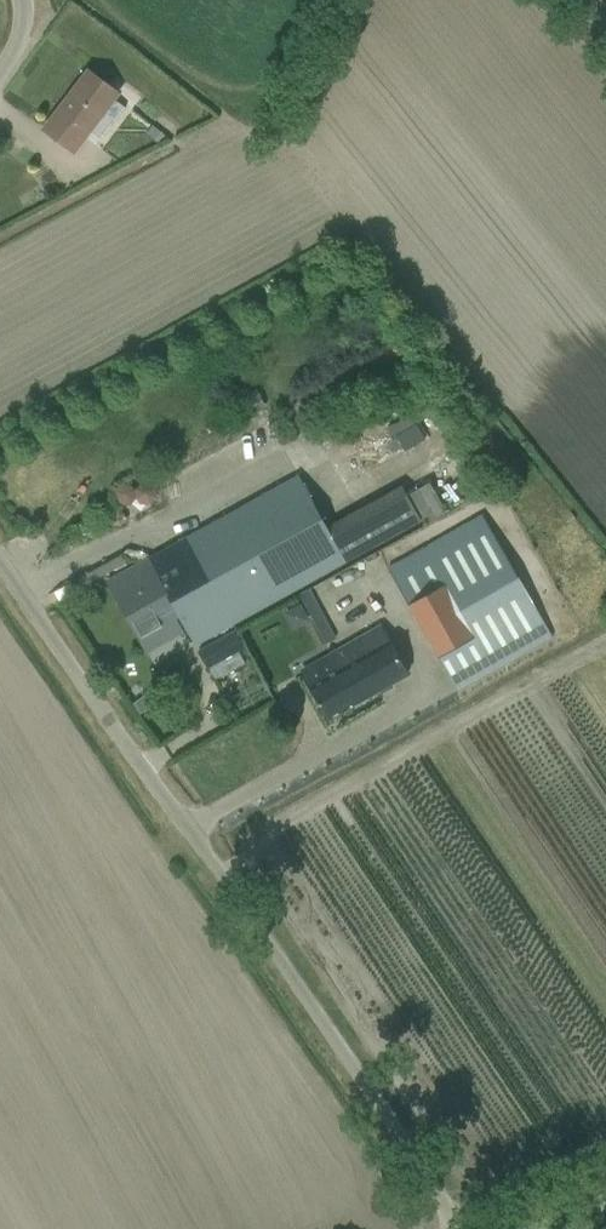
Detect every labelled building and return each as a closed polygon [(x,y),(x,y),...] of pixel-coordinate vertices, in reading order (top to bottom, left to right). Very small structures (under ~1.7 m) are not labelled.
[(45,130),(63,145),(74,153),(118,94),(108,86),(89,71),(45,130)] [(151,126),(146,133),(157,142),(163,135),(151,126)] [(397,339),(384,346),(392,360),(404,353),(397,339)] [(256,392),(242,399),(250,413),(264,406),(256,392)] [(401,484),(324,527),(297,478),(149,559),(180,616),(196,645),(217,634),(295,591),(298,595),(303,592),(301,587),(344,563),(421,521),(401,484)] [(142,484),(136,490),(136,498),(142,503),(150,503),(156,497),(155,489),(149,483),(142,484)] [(430,483),(410,495),(425,523),(445,511),(430,483)] [(389,569),(411,609),(457,692),(478,680),(553,637),(483,516),(410,558),(389,569)] [(129,570),(108,582),(139,639),(180,616),(149,559),(129,570)] [(340,670),(310,688),(328,720),(375,693),(409,674),(382,626),(337,652),(331,655),(340,670)] [(209,668),(237,653),(227,636),(199,652),(209,668)] [(144,698),(133,706),(139,715),(150,707),(144,698)]
